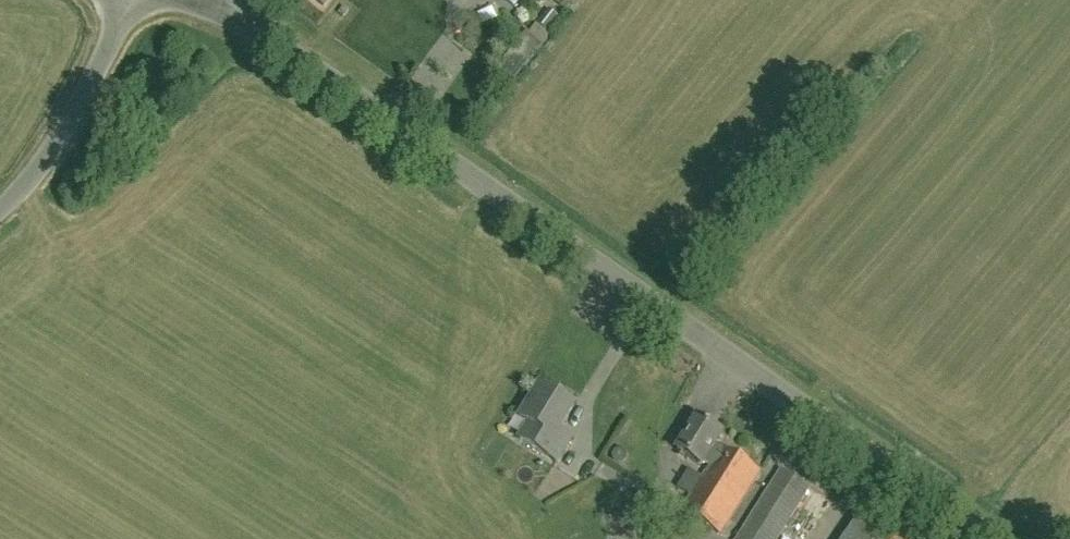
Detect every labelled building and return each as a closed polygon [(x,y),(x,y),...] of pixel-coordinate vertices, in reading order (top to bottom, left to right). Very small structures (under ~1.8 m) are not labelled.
[(432,13),(442,3),(440,0),(419,0),(432,13)] [(536,25),(547,34),(559,18),(548,10),(536,25)] [(147,31),(141,43),(158,52),(164,39),(147,31)] [(519,419),(529,425),(520,439),(557,462),(573,437),(560,429),(575,405),(541,384),(519,419)] [(721,535),(760,473),(720,448),(714,445),(721,433),(698,419),(678,452),(701,466),(704,461),(711,465),(682,511),(721,535)] [(811,488),(781,469),(736,538),(778,538),(811,488)] [(923,527),(890,505),(880,520),(863,509),(843,538),(915,538),(923,527)]
